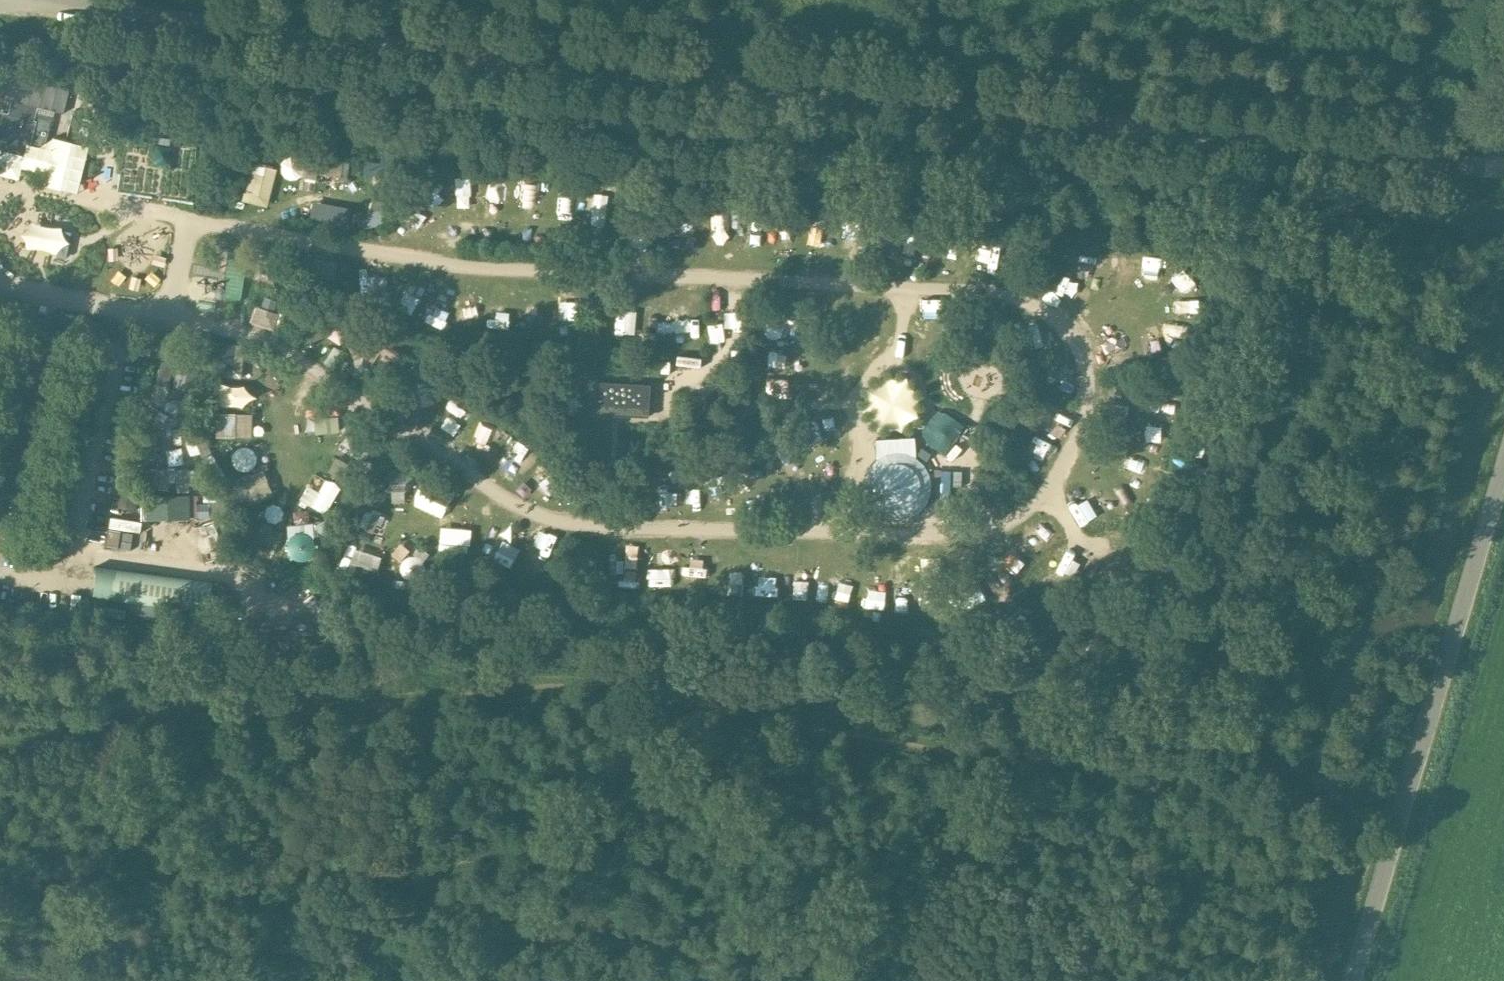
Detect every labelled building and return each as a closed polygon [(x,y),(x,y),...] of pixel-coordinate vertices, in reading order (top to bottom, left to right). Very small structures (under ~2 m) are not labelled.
[(0,113),(0,157),(25,163),(28,152),(42,155),(52,116),(24,109),(22,118),(0,113)] [(348,181),(349,158),(321,156),(320,180),(348,181)] [(269,207),(279,169),(254,163),(245,200),(269,207)] [(471,196),(471,176),(457,177),(458,197),(471,196)] [(60,251),(61,225),(21,222),(19,249),(60,251)] [(1061,280),(1080,282),(1083,261),(1064,258),(1061,280)] [(281,330),(285,312),(254,306),(250,324),(281,330)] [(302,346),(315,354),(323,340),(310,333),(302,346)] [(692,356),(670,364),(674,375),(668,378),(676,397),(704,386),(692,356)] [(270,371),(266,384),(283,390),(287,377),(270,371)] [(650,387),(598,384),(596,414),(649,417),(650,387)] [(949,452),(965,425),(938,409),(921,436),(949,452)] [(218,412),(218,436),(254,437),(255,413),(218,412)] [(923,437),(876,437),(878,510),(919,510),(919,495),(924,495),(923,437)] [(275,500),(256,438),(225,447),(235,478),(242,476),(252,507),(275,500)] [(522,451),(511,470),(522,477),(533,457),(522,451)] [(403,497),(413,474),(392,466),(382,488),(403,497)] [(329,512),(341,484),(317,474),(305,503),(329,512)] [(193,519),(193,494),(146,495),(146,519),(193,519)] [(371,509),(365,531),(380,535),(386,513),(371,509)] [(313,523),(290,524),(291,542),(314,541),(313,523)] [(264,525),(262,546),(276,547),(278,526),(264,525)] [(486,552),(502,560),(514,532),(498,525),(486,552)] [(472,553),(471,526),(441,526),(441,554),(472,553)] [(356,562),(377,571),(383,558),(362,548),(356,562)] [(210,583),(92,566),(88,594),(206,611),(210,583)] [(651,587),(666,588),(667,570),(652,570),(651,587)]
